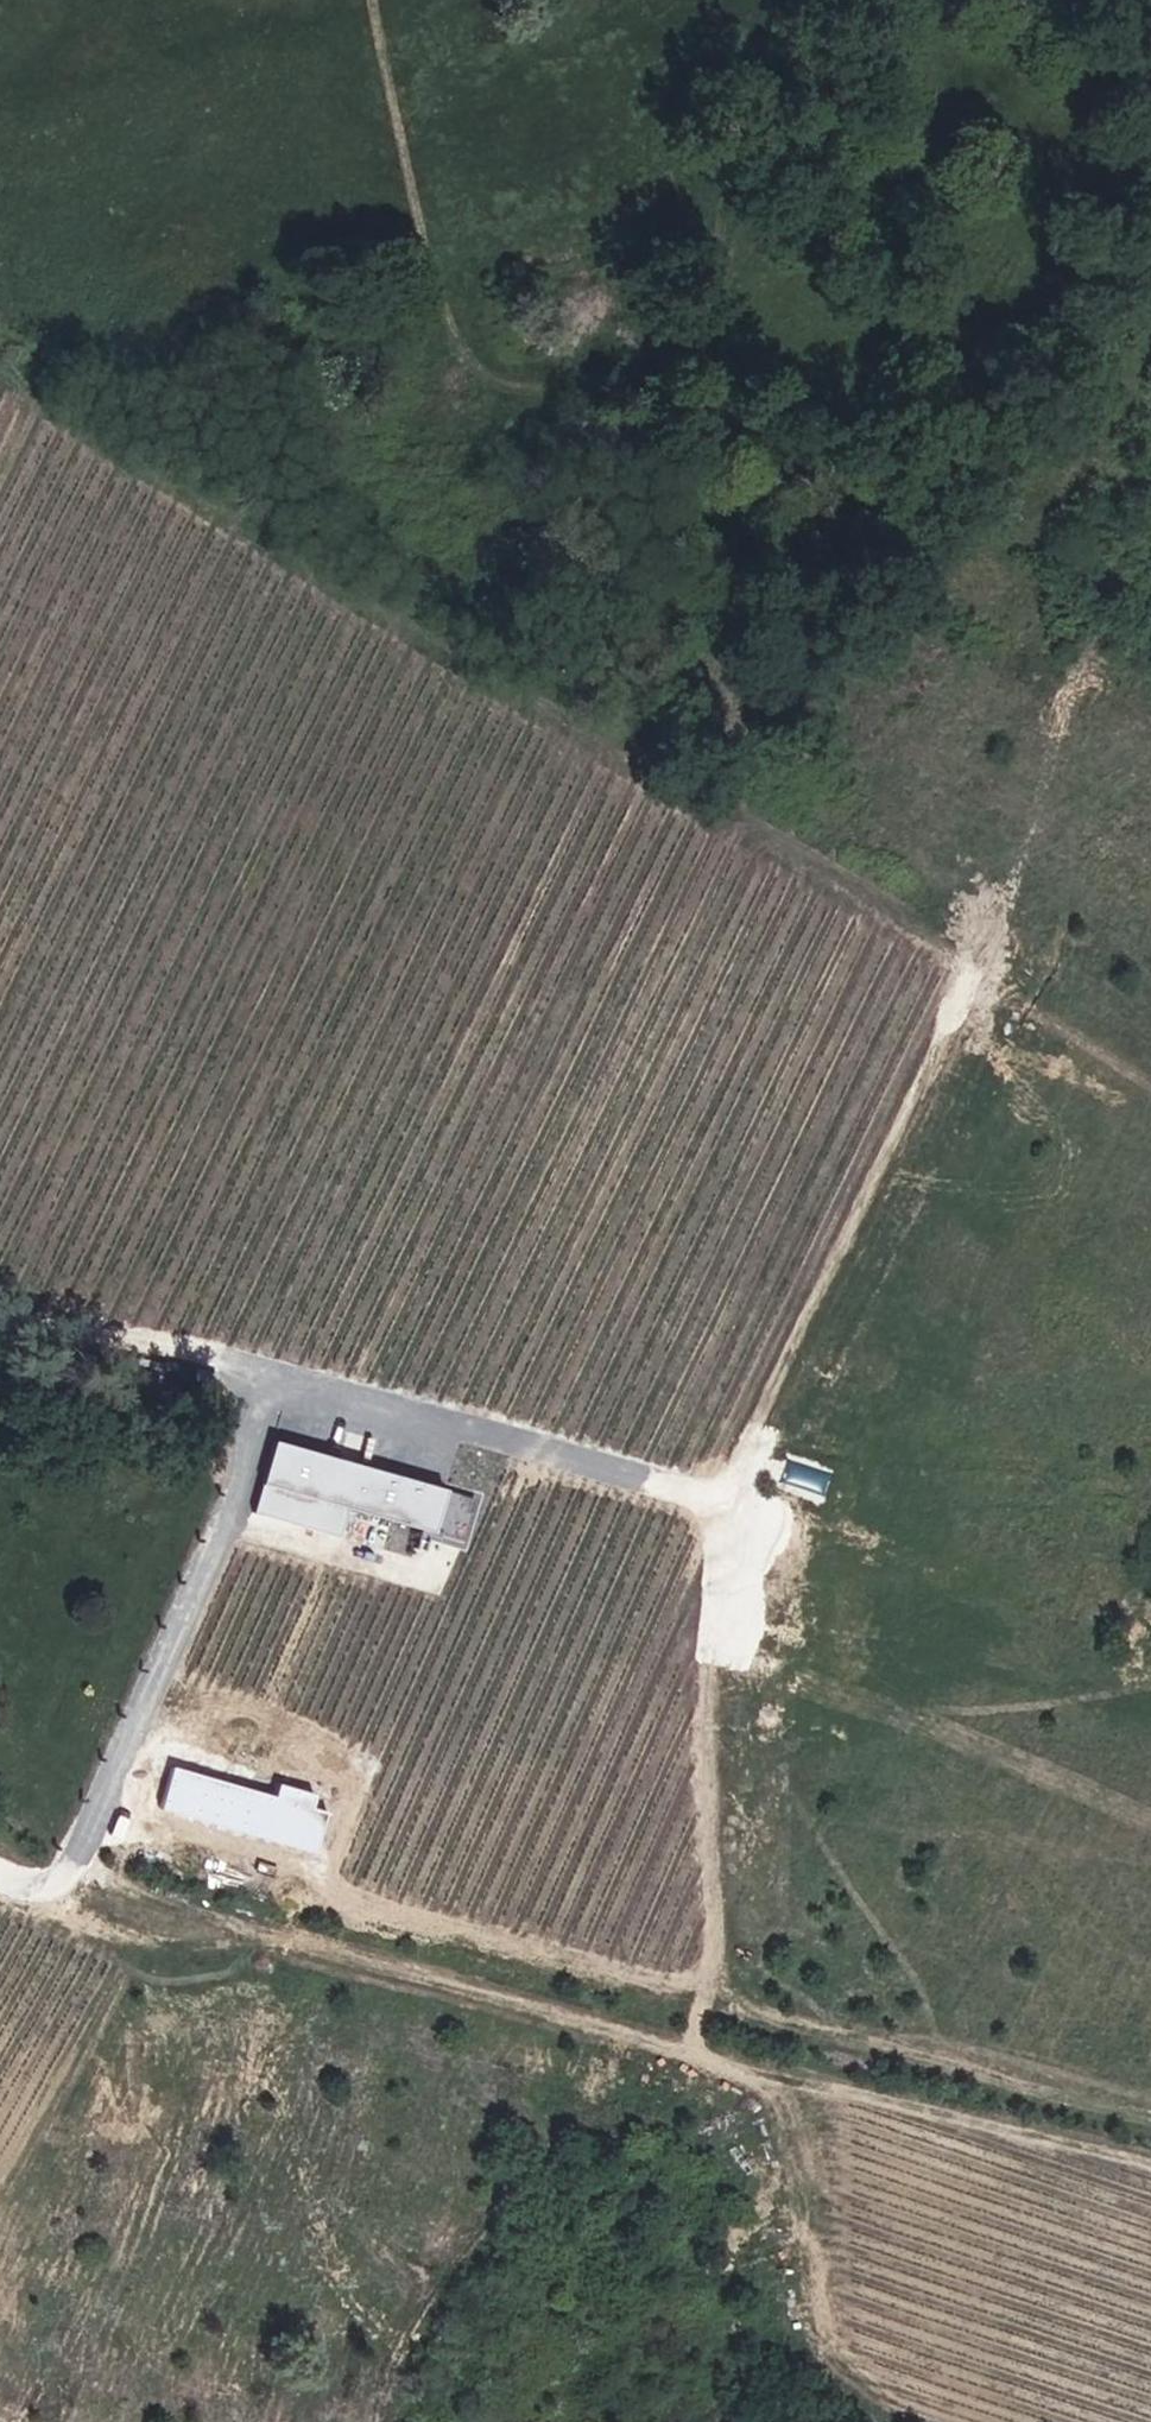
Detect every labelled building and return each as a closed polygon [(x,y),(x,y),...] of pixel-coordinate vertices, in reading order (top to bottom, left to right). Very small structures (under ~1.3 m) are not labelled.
[(433,1527),(444,1483),(268,1442),(258,1485),(433,1527)]
